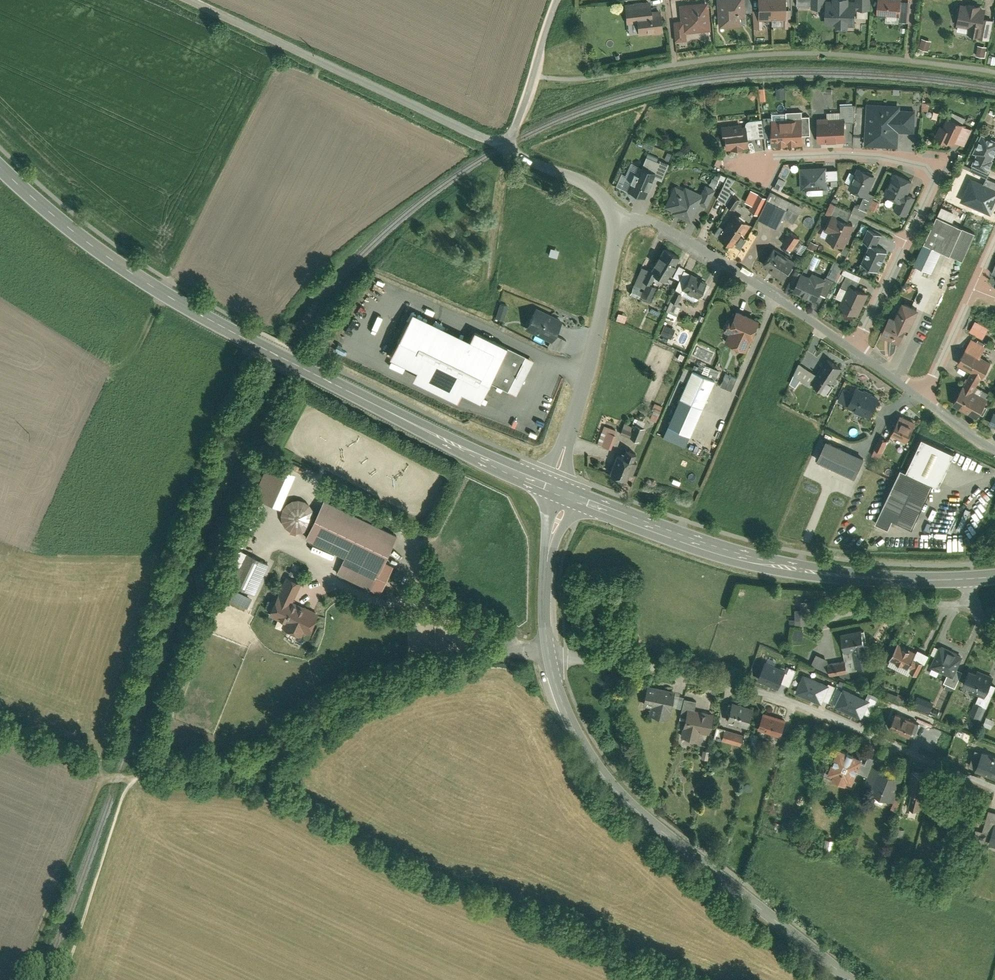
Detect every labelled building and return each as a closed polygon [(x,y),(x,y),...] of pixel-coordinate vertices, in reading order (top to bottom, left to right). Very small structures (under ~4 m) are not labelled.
[(719,29),(740,27),(740,15),(739,13),(743,13),(742,0),(717,0),(719,29)] [(743,13),(739,13),(740,15),(752,15),(751,0),(742,0),(743,13)] [(759,11),(759,21),(786,20),(785,13),(785,0),(758,0),(759,11)] [(826,9),(826,0),(811,0),(811,6),(811,9),(826,9)] [(856,0),(846,0),(826,0),(826,9),(826,24),(836,24),(836,27),(849,27),(849,25),(856,25),(856,10),(856,0)] [(856,0),(856,10),(870,10),(870,0),(856,0)] [(877,15),(878,15),(878,17),(886,17),(886,15),(900,16),(901,5),(902,0),(878,0),(877,15)] [(650,3),(626,5),(628,25),(637,25),(636,15),(651,14),(650,3)] [(709,3),(679,6),(681,23),(673,24),(675,42),(687,41),(686,34),(711,31),(709,3)] [(966,6),(961,5),(957,26),(958,26),(969,28),(968,34),(968,35),(979,37),(980,30),(982,30),(986,9),(978,8),(979,6),(967,3),(966,6)] [(910,6),(901,5),(900,16),(900,22),(909,22),(910,6)] [(651,14),(636,15),(637,25),(638,35),(662,33),(661,13),(651,14)] [(932,41),(922,38),(919,48),(929,51),(932,41)] [(987,47),(978,46),(976,56),(985,58),(987,47)] [(777,98),(785,97),(785,88),(776,89),(777,98)] [(903,89),(894,88),(893,96),(902,97),(903,89)] [(752,90),(747,95),(752,99),(756,94),(752,90)] [(924,91),(915,90),(914,102),(923,103),(924,91)] [(900,104),(867,102),(864,145),(898,147),(899,131),(915,132),(917,109),(900,109),(900,104)] [(842,105),(843,117),(846,117),(846,122),(854,122),(855,104),(853,104),(842,105)] [(772,119),(770,119),(771,136),(772,144),(803,143),(803,135),(811,134),(810,116),(802,116),(802,110),(786,111),(786,119),(780,119),(773,119),(772,119)] [(818,118),(818,142),(846,141),(846,122),(846,117),(843,117),(842,117),(842,112),(828,112),(828,117),(818,118)] [(963,128),(965,123),(948,115),(944,125),(940,124),(935,136),(942,139),(943,137),(956,143),(963,128)] [(764,137),(771,136),(770,119),(772,119),(771,116),(763,117),(764,137)] [(745,120),(746,131),(747,137),(764,135),(762,118),(745,120)] [(741,123),(723,125),(725,149),(730,148),(730,149),(742,148),(742,147),(748,146),(747,137),(746,131),(742,132),(741,123)] [(971,132),(963,128),(956,143),(965,146),(971,132)] [(982,132),(973,151),(977,152),(971,164),(987,171),(994,156),(992,155),(994,148),(994,138),(982,132)] [(645,159),(641,170),(654,176),(652,178),(661,182),(667,165),(661,163),(660,165),(645,159)] [(826,168),(800,170),(801,190),(827,189),(826,168)] [(637,169),(627,193),(644,200),(652,178),(654,176),(641,170),(637,169)] [(875,177),(858,169),(848,188),(866,197),(868,191),(875,177)] [(720,179),(723,180),(724,176),(715,172),(710,185),(716,187),(720,179)] [(913,183),(892,174),(884,194),(898,200),(904,203),(907,195),(913,183)] [(727,176),(723,184),(729,187),(734,180),(727,176)] [(990,213),(994,203),(994,181),(987,177),(984,184),(972,178),(962,199),(990,213)] [(779,178),(775,188),(782,191),(786,181),(779,178)] [(682,191),(674,187),(665,207),(673,211),(671,214),(691,223),(699,204),(707,208),(716,189),(705,184),(701,193),(685,186),(682,191)] [(732,195),(734,191),(729,187),(723,184),(717,198),(725,204),(732,195)] [(748,209),(758,214),(766,198),(763,196),(765,193),(759,190),(748,209)] [(791,201),(772,191),(757,218),(778,229),(783,218),(788,209),(787,209),(791,201)] [(860,207),(867,211),(875,195),(868,191),(866,197),(860,207)] [(738,199),(732,195),(725,204),(725,205),(731,209),(738,199)] [(907,195),(904,203),(898,200),(894,209),(907,216),(915,199),(907,195)] [(879,201),(875,199),(870,208),(874,210),(879,201)] [(803,208),(791,201),(787,209),(788,209),(783,218),(794,224),(803,208)] [(832,215),(837,204),(831,202),(826,212),(832,215)] [(832,215),(848,222),(853,212),(837,204),(832,215)] [(860,207),(855,205),(852,210),(856,212),(855,213),(864,218),(867,211),(860,207)] [(937,216),(952,223),(957,213),(942,206),(937,216)] [(747,223),(734,214),(724,228),(717,238),(731,247),(747,223)] [(844,248),(854,225),(848,222),(832,215),(826,229),(825,230),(829,232),(825,240),(844,248)] [(952,223),(937,216),(924,244),(933,248),(942,252),(949,255),(963,227),(952,223)] [(717,238),(724,228),(719,225),(713,234),(717,238)] [(976,233),(963,227),(949,255),(962,261),(976,233)] [(825,240),(829,232),(825,230),(826,229),(824,228),(819,237),(825,240)] [(862,241),(869,244),(875,232),(868,228),(862,241)] [(800,239),(790,232),(783,243),(793,250),(800,239)] [(741,249),(746,239),(740,236),(736,247),(741,249)] [(819,245),(811,241),(807,248),(815,252),(819,245)] [(866,255),(870,246),(864,243),(860,252),(866,255)] [(923,269),(933,248),(924,244),(914,266),(922,270),(923,269)] [(885,251),(871,245),(870,246),(866,255),(862,264),(876,271),(885,251)] [(933,248),(923,269),(932,274),(942,252),(933,248)] [(551,249),(550,257),(558,258),(559,250),(551,249)] [(666,285),(680,259),(663,249),(651,272),(652,273),(651,274),(654,276),(653,278),(666,285)] [(773,249),(763,266),(784,279),(794,262),(773,249)] [(651,272),(643,268),(632,290),(641,295),(639,299),(649,305),(657,288),(650,285),(653,278),(654,276),(651,274),(652,273),(651,272)] [(847,276),(859,282),(860,283),(862,278),(844,268),(841,273),(847,276)] [(681,295),(683,290),(682,290),(687,283),(686,282),(691,274),(684,271),(675,292),(681,295)] [(796,286),(792,293),(816,303),(824,285),(826,279),(812,273),(810,279),(800,275),(800,276),(796,286)] [(796,286),(800,276),(794,274),(790,283),(796,286)] [(847,276),(841,288),(847,291),(849,286),(856,289),(857,288),(858,288),(860,284),(859,284),(859,282),(847,276)] [(687,283),(682,290),(683,290),(698,299),(705,286),(690,277),(687,283)] [(826,279),(824,285),(831,288),(834,281),(826,278),(826,279)] [(856,289),(849,286),(847,291),(841,302),(838,308),(856,317),(867,295),(856,289)] [(841,302),(847,291),(841,288),(835,299),(841,302)] [(639,299),(641,295),(632,290),(629,295),(639,299)] [(681,295),(675,292),(667,311),(669,312),(678,316),(683,305),(678,303),(681,295)] [(890,317),(881,335),(899,344),(916,309),(902,302),(894,319),(890,317)] [(497,319),(505,321),(508,305),(499,303),(497,319)] [(525,329),(552,342),(554,337),(562,322),(535,309),(525,329)] [(759,321),(735,311),(726,332),(729,333),(725,344),(745,353),(759,321)] [(678,316),(669,312),(666,319),(675,322),(678,316)] [(469,341),(412,313),(390,359),(416,372),(412,381),(457,403),(461,393),(479,402),(489,383),(506,347),(474,332),(469,341)] [(676,330),(664,325),(660,335),(672,340),(676,330)] [(973,337),(991,347),(994,340),(994,333),(994,331),(994,330),(991,328),(990,330),(980,325),(973,337)] [(565,342),(554,337),(552,342),(549,349),(559,354),(565,342)] [(966,350),(979,358),(986,347),(972,340),(966,350)] [(506,347),(489,383),(517,397),(534,361),(506,347)] [(971,373),(952,406),(977,420),(988,400),(987,400),(979,395),(972,392),(980,378),(983,379),(991,365),(979,358),(966,350),(957,365),(971,373)] [(809,384),(827,397),(833,389),(830,386),(841,370),(826,359),(815,375),(809,384)] [(809,384),(815,375),(799,365),(797,368),(792,380),(796,383),(798,380),(808,387),(809,384)] [(713,379),(690,369),(666,428),(689,437),(713,379)] [(731,392),(737,379),(726,374),(721,387),(731,392)] [(857,387),(847,408),(869,418),(879,397),(857,387)] [(982,390),(979,395),(987,400),(990,394),(982,390)] [(656,424),(663,408),(654,404),(647,420),(656,424)] [(900,417),(891,436),(907,443),(916,424),(900,417)] [(633,425),(635,426),(643,429),(646,423),(635,419),(633,425)] [(620,435),(630,439),(634,428),(624,424),(620,435)] [(617,431),(604,426),(598,444),(610,449),(617,431)] [(639,443),(644,429),(643,429),(635,426),(634,428),(630,439),(639,443)] [(887,442),(880,438),(874,450),(881,454),(887,442)] [(922,439),(906,473),(933,485),(938,488),(954,454),(922,439)] [(905,444),(899,440),(895,446),(901,449),(905,444)] [(865,459),(827,441),(817,463),(855,481),(865,459)] [(618,456),(609,475),(624,481),(635,455),(627,451),(624,458),(618,456)] [(272,464),(258,497),(280,507),(295,474),(272,464)] [(906,473),(901,470),(875,525),(888,531),(892,521),(911,530),(933,485),(906,473)] [(307,528),(310,525),(313,520),(313,515),(312,510),(309,505),(305,502),(301,500),(295,500),(291,502),(286,504),(283,508),(282,513),(282,518),(284,523),(287,528),(291,530),(297,531),(302,531),(307,528)] [(398,537),(324,502),(306,540),(345,559),(337,576),(379,596),(393,568),(384,564),(398,537)] [(253,594),(268,564),(235,548),(220,578),(227,582),(239,588),(253,594)] [(300,583),(285,576),(267,614),(282,621),(280,626),(300,635),(303,631),(307,632),(316,613),(291,602),(300,583)] [(228,584),(223,594),(247,605),(252,595),(228,584)] [(813,601),(801,603),(800,612),(795,613),(795,620),(790,620),(789,626),(812,627),(813,601)] [(803,631),(794,629),(793,638),(802,640),(803,631)] [(870,668),(863,631),(840,635),(844,653),(852,652),(855,671),(870,668)] [(917,652),(899,643),(889,660),(891,661),(904,667),(908,669),(913,659),(917,652)] [(962,657),(940,647),(930,668),(947,675),(953,678),(956,670),(962,657)] [(917,652),(913,659),(923,664),(924,664),(929,655),(918,650),(917,652)] [(827,660),(816,655),(811,666),(830,675),(828,665),(827,660)] [(779,687),(786,668),(762,659),(755,678),(779,687)] [(923,664),(913,659),(908,669),(911,670),(910,672),(917,676),(923,664)] [(908,669),(891,661),(888,666),(908,676),(910,672),(911,670),(908,669)] [(847,672),(845,662),(828,665),(830,675),(830,677),(848,674),(847,672)] [(962,673),(956,670),(953,678),(947,675),(943,684),(955,689),(962,673)] [(967,670),(961,683),(968,687),(967,690),(980,696),(983,697),(989,683),(990,680),(967,670)] [(829,684),(803,674),(796,692),(822,702),(829,684)] [(675,690),(647,683),(643,702),(651,704),(648,711),(669,716),(675,690)] [(989,683),(983,697),(980,696),(970,719),(980,723),(994,687),(994,685),(989,683)] [(844,687),(835,705),(862,717),(870,699),(844,687)] [(897,695),(890,692),(888,698),(902,704),(906,697),(899,694),(897,695)] [(679,717),(684,718),(687,706),(694,708),(696,699),(684,696),(679,717)] [(933,703),(916,696),(912,706),(929,713),(933,703)] [(753,707),(732,701),(731,703),(729,712),(727,720),(748,727),(753,707)] [(694,708),(687,706),(684,718),(681,733),(698,738),(699,730),(708,732),(713,712),(694,708)] [(786,718),(763,711),(757,729),(781,736),(786,718)] [(909,736),(915,721),(895,712),(890,724),(896,726),(894,729),(909,736)] [(931,726),(935,719),(921,714),(917,720),(931,726)] [(986,718),(982,726),(992,730),(994,722),(994,721),(986,718)] [(714,737),(722,739),(725,728),(717,726),(714,737)] [(743,733),(725,728),(722,739),(740,744),(743,733)] [(859,770),(865,756),(836,745),(826,769),(834,773),(832,775),(845,781),(846,778),(854,782),(859,770)] [(983,748),(976,766),(994,774),(994,753),(983,748)] [(868,774),(873,763),(875,757),(866,753),(865,756),(859,770),(868,774)] [(895,797),(903,775),(873,763),(868,774),(864,785),(895,797)] [(925,770),(912,767),(908,786),(909,787),(920,789),(925,770)] [(920,789),(909,787),(908,790),(905,803),(920,807),(924,790),(920,789)] [(989,805),(982,826),(992,829),(994,819),(994,807),(989,805)] [(785,819),(777,817),(775,824),(783,826),(785,819)]
